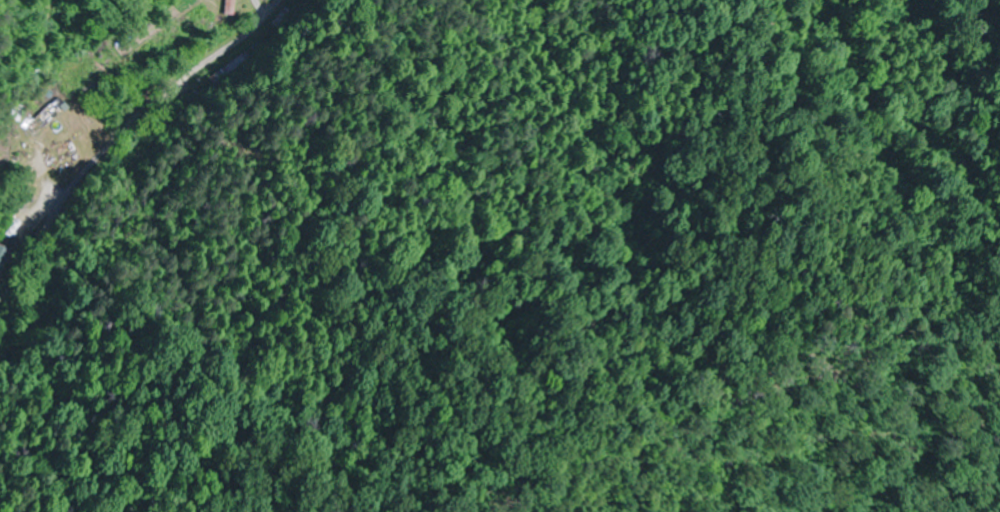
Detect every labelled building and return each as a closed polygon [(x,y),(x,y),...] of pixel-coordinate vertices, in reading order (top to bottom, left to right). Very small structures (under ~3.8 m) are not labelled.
[(224,15),(234,15),(234,0),(224,0),(224,15)] [(39,142),(69,108),(57,98),(27,132),(39,142)] [(11,249),(0,245),(0,275),(11,249)]
